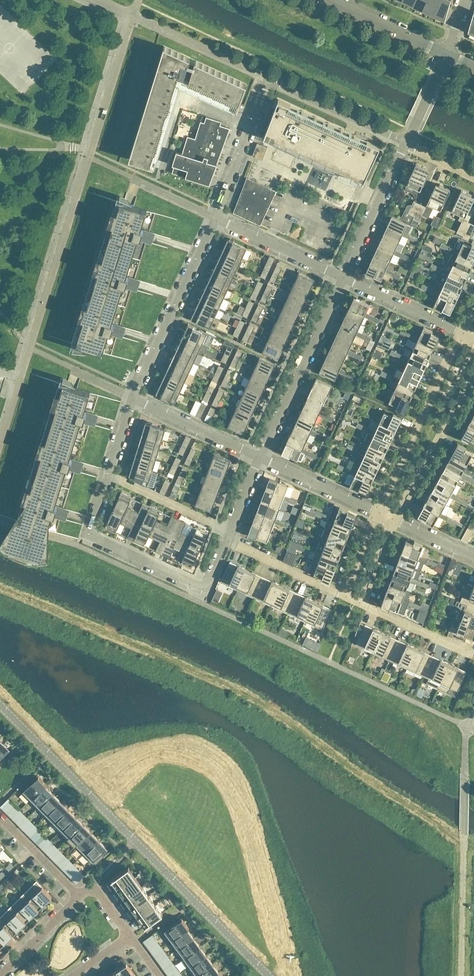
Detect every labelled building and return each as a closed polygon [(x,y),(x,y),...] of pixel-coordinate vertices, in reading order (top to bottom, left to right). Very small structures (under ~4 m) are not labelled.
[(427,0),(415,0),(414,4),(424,9),(427,0)] [(439,0),(427,0),(424,9),(434,14),(439,0)] [(451,0),(439,0),(434,14),(445,19),(451,0)] [(246,84),(164,46),(128,159),(153,167),(179,84),(237,110),(246,84)] [(380,146),(356,136),(278,99),(263,137),(362,183),(380,146)] [(220,156),(230,128),(220,125),(221,121),(202,115),(195,138),(187,136),(185,144),(220,156)] [(262,160),(267,147),(257,143),(252,156),(262,160)] [(209,184),(220,156),(185,144),(182,153),(176,151),(172,165),(174,165),(172,173),(209,184)] [(429,170),(426,168),(416,163),(406,184),(415,188),(413,193),(414,196),(416,197),(420,190),(429,170)] [(258,224),(274,192),(247,179),(235,212),(258,224)] [(440,210),(450,189),(436,183),(432,191),(425,207),(420,205),(414,216),(413,219),(419,222),(423,215),(428,217),(433,207),(440,210)] [(462,237),(468,223),(463,221),(471,204),(471,205),(473,199),(473,196),(461,190),(451,211),(460,215),(458,220),(462,221),(455,234),(462,237)] [(135,279),(146,242),(149,243),(152,233),(149,232),(155,213),(134,206),(116,201),(118,195),(117,195),(116,201),(113,200),(68,342),(72,342),(70,348),(71,347),(72,343),(111,355),(111,354),(117,336),(120,337),(123,327),(120,326),(132,289),(135,290),(138,280),(135,279)] [(414,216),(420,205),(413,202),(412,205),(408,213),(414,216)] [(414,216),(408,213),(412,205),(410,204),(407,205),(400,219),(404,221),(410,224),(413,219),(414,216)] [(403,233),(403,232),(407,224),(391,216),(387,226),(403,233)] [(468,223),(462,237),(468,240),(473,231),(473,232),(473,225),(473,226),(468,223)] [(403,232),(403,233),(387,226),(382,235),(398,243),(402,235),(409,238),(410,235),(403,232)] [(395,250),(398,243),(382,235),(378,244),(394,252),(395,250)] [(434,236),(432,241),(440,244),(442,239),(434,236)] [(242,258),(246,248),(227,239),(223,249),(242,258)] [(472,244),(471,246),(463,242),(458,251),(450,247),(448,251),(457,255),(458,253),(473,261),(473,245),(472,244)] [(395,250),(394,252),(378,244),(374,254),(390,261),(393,254),(400,257),(402,253),(395,250)] [(237,268),(242,258),(223,249),(218,259),(237,268)] [(473,261),(458,253),(457,255),(453,263),(469,271),(473,261)] [(385,270),(386,269),(390,261),(374,254),(370,263),(385,270)] [(270,255),(263,269),(269,271),(275,258),(270,255)] [(232,278),(237,268),(218,259),(213,269),(232,278)] [(386,269),(385,270),(370,263),(365,273),(381,280),(385,272),(391,275),(393,272),(386,269)] [(464,281),(469,271),(453,263),(449,272),(440,268),(439,271),(447,275),(448,274),(464,281)] [(278,275),(281,268),(276,266),(272,273),(278,275)] [(228,288),(232,278),(213,269),(209,279),(228,288)] [(266,278),(269,271),(263,269),(260,276),(266,278)] [(310,290),(314,280),(299,272),(294,283),(310,290)] [(278,275),(272,273),(269,280),(275,283),(278,275)] [(460,292),(464,281),(448,274),(447,275),(443,284),(460,292)] [(223,297),(228,288),(209,279),(204,289),(223,297)] [(258,281),(254,288),(260,291),(263,283),(258,281)] [(305,300),(310,290),(294,283),(289,292),(305,300)] [(455,302),(460,292),(443,284),(439,292),(431,288),(429,292),(438,296),(438,294),(455,302)] [(269,295),(272,288),(267,285),(263,292),(269,295)] [(256,298),(260,291),(254,288),(251,295),(256,298)] [(219,307),(223,297),(204,289),(200,298),(219,307)] [(266,302),(269,295),(263,292),(260,300),(266,302)] [(300,310),(305,300),(289,292),(285,302),(300,310)] [(450,313),(455,302),(438,294),(438,296),(432,307),(441,311),(442,309),(450,313)] [(365,314),(366,313),(369,305),(354,297),(349,307),(365,314)] [(214,317),(219,307),(200,298),(195,308),(214,317)] [(249,300),(245,308),(251,310),(254,303),(249,300)] [(296,319),(300,310),(285,302),(280,312),(296,319)] [(260,314),(263,307),(258,305),(254,312),(260,314)] [(366,313),(365,314),(349,307),(345,316),(361,324),(364,316),(371,319),(373,316),(366,313)] [(209,327),(214,317),(195,308),(190,318),(209,327)] [(247,317),(251,310),(245,308),(242,315),(247,317)] [(257,322),(260,314),(254,312),(251,319),(257,322)] [(291,329),(296,319),(280,312),(276,322),(291,329)] [(357,331),(361,324),(345,316),(340,325),(356,333),(357,331)] [(239,320),(236,327),(242,330),(245,323),(239,320)] [(287,339),(291,329),(276,322),(271,332),(287,339)] [(202,343),(207,333),(188,324),(183,334),(202,343)] [(251,334),(254,327),(249,324),(245,331),(251,334)] [(357,331),(356,333),(340,325),(336,335),(352,342),(355,335),(362,338),(364,334),(357,331)] [(238,337),(242,330),(236,327),(233,334),(238,337)] [(434,347),(439,336),(431,333),(432,331),(423,327),(418,338),(410,334),(408,337),(417,341),(417,339),(434,347)] [(247,341),(251,334),(245,331),(242,339),(247,341)] [(282,349),(287,339),(271,332),(266,342),(282,349)] [(198,353),(202,343),(183,334),(179,344),(198,353)] [(348,351),(348,350),(352,342),(336,335),(332,344),(348,351)] [(382,336),(379,342),(385,345),(388,339),(382,336)] [(429,357),(434,347),(417,339),(417,341),(413,350),(429,357)] [(277,359),(282,349),(266,342),(262,352),(277,359)] [(193,363),(198,353),(179,344),(174,354),(193,363)] [(348,350),(348,351),(332,344),(328,353),(343,361),(347,353),(354,356),(355,353),(348,350)] [(227,346),(224,353),(230,356),(233,348),(227,346)] [(375,349),(373,355),(378,358),(381,352),(375,349)] [(239,360),(242,353),(237,350),(233,357),(239,360)] [(424,368),(429,357),(413,350),(409,358),(400,354),(398,358),(407,362),(408,360),(424,368)] [(226,363),(230,356),(224,353),(221,360),(226,363)] [(339,370),(340,368),(343,361),(328,353),(323,363),(339,370)] [(189,372),(193,363),(174,354),(170,363),(189,372)] [(235,367),(239,360),(233,357),(230,365),(235,367)] [(270,374),(275,364),(259,357),(255,367),(270,374)] [(419,378),(424,368),(408,360),(407,362),(403,370),(419,378)] [(184,382),(189,372),(170,363),(165,373),(184,382)] [(340,368),(339,370),(323,363),(319,372),(335,380),(338,372),(345,375),(347,371),(340,368)] [(218,365),(215,373),(220,375),(224,368),(218,365)] [(266,384),(270,374),(255,367),(250,377),(266,384)] [(230,380),(233,372),(227,370),(224,377),(230,380)] [(415,389),(419,378),(403,370),(399,379),(390,375),(389,379),(397,383),(398,381),(415,389)] [(179,392),(184,382),(165,373),(160,383),(179,392)] [(217,382),(220,375),(215,373),(211,380),(217,382)] [(78,461),(90,424),(92,425),(95,415),(93,414),(98,395),(77,388),(60,383),(61,377),(59,383),(56,382),(13,519),(16,520),(12,526),(11,528),(1,542),(5,545),(7,547),(9,548),(11,549),(13,550),(17,552),(19,553),(24,554),(28,555),(30,556),(32,556),(36,557),(38,557),(43,557),(45,556),(47,556),(47,540),(47,537),(47,530),(56,532),(60,518),(63,519),(66,509),(63,508),(75,471),(78,472),(81,462),(78,461)] [(226,387),(230,380),(224,377),(221,384),(226,387)] [(261,394),(266,384),(250,377),(245,387),(261,394)] [(328,394),(328,393),(332,385),(316,378),(312,387),(328,394)] [(410,399),(415,389),(398,381),(397,383),(393,391),(410,399)] [(175,402),(179,392),(160,383),(156,393),(175,402)] [(209,385),(206,392),(211,395),(215,388),(209,385)] [(368,390),(358,386),(356,390),(366,394),(368,390)] [(257,404),(261,394),(245,387),(241,397),(257,404)] [(328,393),(328,394),(312,387),(307,396),(323,404),(327,396),(334,399),(335,396),(328,393)] [(220,399),(224,392),(218,389),(215,396),(220,399)] [(404,412),(410,399),(393,391),(388,402),(396,406),(395,408),(404,412)] [(208,402),(211,395),(206,392),(202,399),(208,402)] [(364,400),(354,395),(352,399),(362,404),(364,400)] [(217,406),(220,399),(215,396),(212,404),(217,406)] [(319,413),(320,411),(323,404),(307,396),(303,406),(319,413)] [(252,414),(257,404),(241,397),(236,407),(252,414)] [(201,418),(207,405),(201,402),(195,415),(201,418)] [(213,416),(216,409),(210,406),(207,414),(213,416)] [(320,411),(319,413),(303,406),(299,415),(315,422),(318,415),(325,418),(327,414),(320,411)] [(247,424),(252,414),(236,407),(232,416),(247,424)] [(395,430),(401,417),(393,413),(392,415),(384,412),(379,422),(395,430)] [(310,432),(311,430),(315,422),(299,415),(295,424),(310,432)] [(243,434),(247,424),(232,416),(227,427),(243,434)] [(162,439),(165,429),(145,422),(142,433),(162,439)] [(391,440),(395,430),(379,422),(375,431),(366,427),(365,430),(373,435),(374,433),(391,440)] [(311,430),(310,432),(295,424),(290,433),(306,441),(310,433),(316,437),(318,433),(311,430)] [(468,425),(461,438),(469,442),(470,440),(473,442),(473,429),(468,425)] [(158,450),(162,439),(142,433),(139,444),(158,450)] [(302,450),(303,448),(306,441),(290,433),(286,443),(302,450)] [(386,451),(391,440),(374,433),(373,435),(369,443),(386,451)] [(186,435),(181,445),(187,448),(192,437),(186,435)] [(302,450),(286,443),(281,452),(297,460),(297,459),(301,461),(305,453),(308,455),(309,451),(303,448),(302,450)] [(381,461),(386,451),(369,443),(365,452),(357,448),(355,451),(358,453),(364,455),(364,453),(381,461)] [(472,454),(465,450),(466,448),(458,443),(451,455),(467,464),(472,454)] [(155,460),(158,450),(139,444),(135,454),(155,460)] [(183,455),(187,448),(181,445),(178,452),(183,455)] [(193,458),(196,451),(191,448),(188,455),(193,458)] [(226,470),(230,460),(214,453),(210,464),(226,470)] [(376,471),(381,461),(364,453),(364,455),(358,453),(354,461),(376,471)] [(152,470),(155,460),(135,454),(132,464),(152,470)] [(190,465),(193,458),(188,455),(184,462),(190,465)] [(461,474),(462,472),(467,464),(451,455),(445,465),(461,474)] [(176,457),(172,465),(178,467),(181,460),(176,457)] [(371,482),(376,471),(354,461),(350,470),(356,472),(355,474),(371,482)] [(327,475),(328,463),(321,462),(319,474),(327,475)] [(149,481),(152,470),(132,464),(129,475),(149,481)] [(223,480),(226,470),(210,464),(206,474),(223,480)] [(174,474),(178,467),(172,465),(169,472),(174,474)] [(462,472),(461,474),(445,465),(440,475),(456,484),(460,476),(469,480),(471,477),(462,472)] [(184,477),(187,470),(182,468),(178,475),(184,477)] [(350,470),(347,468),(345,472),(348,473),(344,483),(350,485),(349,487),(358,491),(359,489),(366,492),(371,482),(355,474),(356,472),(350,470)] [(219,490),(223,480),(206,474),(202,484),(219,490)] [(181,485),(184,477),(178,475),(175,482),(181,485)] [(450,494),(451,492),(456,484),(440,475),(434,485),(450,494)] [(285,495),(288,486),(269,478),(265,490),(284,497),(285,495)] [(165,495),(171,482),(165,479),(159,493),(165,495)] [(215,500),(219,490),(202,484),(199,494),(215,500)] [(177,493),(179,487),(174,485),(171,491),(177,493)] [(451,492),(450,494),(434,485),(429,495),(445,504),(449,496),(458,500),(460,497),(451,492)] [(280,508),(283,499),(290,502),(291,498),(285,495),(284,497),(265,490),(260,501),(280,508)] [(142,523),(150,506),(143,502),(138,512),(127,507),(131,498),(133,499),(134,498),(121,492),(120,493),(121,493),(113,510),(142,523)] [(211,511),(215,500),(199,494),(195,505),(211,511)] [(312,506),(314,497),(308,495),(305,504),(312,506)] [(449,506),(445,504),(429,495),(423,505),(439,514),(440,512),(445,515),(449,506)] [(468,502),(460,497),(458,500),(466,505),(468,502)] [(275,520),(276,518),(280,508),(260,501),(256,512),(275,520)] [(355,515),(347,512),(348,510),(334,504),(329,516),(320,513),(319,516),(328,520),(328,518),(334,520),(351,526),(355,515)] [(433,526),(438,516),(447,520),(449,517),(445,515),(440,512),(439,514),(423,505),(418,516),(425,519),(424,522),(433,526)] [(170,537),(179,519),(171,516),(167,525),(156,520),(160,511),(162,512),(162,511),(150,506),(142,523),(170,537)] [(142,523),(113,510),(105,527),(104,527),(104,528),(117,534),(117,533),(115,532),(120,523),(131,528),(126,538),(133,541),(142,523)] [(271,531),(275,522),(281,524),(282,520),(276,518),(275,520),(256,512),(252,524),(271,531)] [(457,522),(449,517),(447,520),(455,525),(456,523),(457,522)] [(302,527),(304,521),(298,518),(295,525),(302,527)] [(351,526),(334,520),(328,518),(328,520),(324,528),(330,531),(347,537),(351,526)] [(199,550),(207,533),(208,533),(195,527),(197,528),(192,537),(181,532),(186,522),(179,519),(170,537),(199,550)] [(170,537),(142,523),(133,541),(146,547),(146,546),(144,545),(148,536),(159,541),(155,551),(162,555),(170,537)] [(267,543),(271,531),(252,524),(247,535),(267,543)] [(473,529),(473,528),(469,525),(461,539),(467,542),(473,529)] [(343,548),(347,537),(330,531),(324,528),(320,539),(343,548)] [(292,536),(299,538),(301,532),(294,529),(292,536)] [(191,567),(199,550),(170,537),(162,555),(169,558),(174,548),(185,553),(181,562),(179,562),(178,562),(191,568),(192,568),(191,567)] [(339,558),(343,548),(320,539),(316,550),(339,558)] [(288,546),(296,549),(298,543),(290,540),(288,546)] [(418,558),(419,556),(423,545),(414,541),(413,543),(406,540),(401,551),(418,558)] [(335,569),(339,558),(316,550),(312,560),(335,569)] [(286,551),(282,561),(293,566),(297,555),(286,551)] [(418,558),(401,551),(397,562),(421,571),(424,562),(426,563),(428,559),(419,556),(418,558)] [(452,575),(457,561),(451,558),(446,573),(452,575)] [(329,583),(335,569),(312,560),(307,573),(313,576),(314,574),(322,577),(321,579),(329,583)] [(237,590),(247,569),(238,565),(237,567),(229,563),(230,562),(229,561),(220,582),(237,590)] [(421,571),(397,562),(393,572),(410,579),(411,577),(418,580),(421,571)] [(436,566),(434,570),(442,573),(444,567),(436,565),(436,566)] [(254,597),(263,579),(255,575),(256,574),(247,569),(237,590),(254,597)] [(406,590),(409,581),(418,584),(420,581),(418,580),(411,577),(410,579),(393,572),(389,583),(406,590)] [(271,605),(280,585),(271,581),(270,583),(263,579),(254,597),(271,605)] [(402,600),(403,598),(406,590),(389,583),(385,594),(402,600)] [(288,613),(296,595),(289,591),(289,589),(280,585),(271,605),(288,613)] [(473,588),(469,598),(462,596),(460,602),(473,607),(473,588)] [(398,611),(401,602),(410,606),(412,602),(403,598),(402,600),(385,594),(380,606),(389,610),(390,608),(398,611)] [(305,621),(314,601),(305,597),(304,598),(296,595),(288,613),(305,621)] [(322,629),(331,609),(330,610),(322,607),(323,605),(314,601),(305,621),(322,629)] [(472,613),(473,609),(473,607),(460,602),(457,601),(455,605),(460,609),(456,620),(460,621),(473,626),(473,614),(472,613)] [(460,621),(458,628),(450,627),(447,636),(462,641),(464,635),(473,639),(473,626),(460,621)] [(372,652),(382,632),(373,628),(372,630),(364,626),(365,624),(355,644),(372,652)] [(389,660),(398,642),(390,638),(391,636),(382,632),(372,652),(389,660)] [(317,651),(320,644),(314,641),(311,648),(317,651)] [(406,668),(416,648),(406,644),(406,646),(398,642),(389,660),(406,668)] [(423,676),(432,658),(424,654),(425,652),(416,648),(406,668),(423,676)] [(438,688),(449,664),(440,659),(439,661),(432,658),(423,676),(428,678),(426,683),(438,688)] [(466,672),(466,671),(465,673),(457,670),(458,668),(449,664),(438,688),(447,693),(449,688),(457,692),(466,672)] [(419,687),(416,695),(422,698),(425,690),(419,687)] [(25,781),(18,789),(29,800),(45,785),(47,784),(38,775),(29,785),(25,781)] [(37,808),(53,792),(45,785),(29,800),(37,808)] [(44,816),(60,800),(53,792),(37,808),(44,816)] [(4,810),(10,804),(6,800),(0,806),(0,807),(1,806),(4,810)] [(52,823),(68,808),(60,800),(44,816),(52,823)] [(60,831),(75,815),(68,808),(52,823),(60,831)] [(67,839),(83,823),(75,815),(60,831),(63,829),(70,836),(67,838),(67,839)] [(19,825),(25,819),(23,816),(17,822),(19,825)] [(22,828),(28,822),(25,819),(19,825),(22,828)] [(75,846),(91,831),(83,823),(67,839),(75,846)] [(83,854),(98,838),(91,831),(75,846),(83,854)] [(35,841),(41,835),(38,832),(32,838),(35,841)] [(37,844),(44,838),(41,835),(35,841),(37,844)] [(87,863),(92,867),(104,856),(100,852),(106,846),(98,838),(83,854),(89,861),(87,863)] [(50,856),(56,850),(53,847),(47,853),(50,856)] [(53,859),(59,853),(56,850),(50,856),(53,859)] [(65,871),(71,865),(68,862),(62,868),(65,871)] [(9,871),(14,866),(10,863),(5,867),(9,871)] [(68,875),(74,869),(71,865),(65,871),(68,875)] [(118,889),(135,876),(128,866),(111,879),(118,889)] [(14,871),(8,878),(11,881),(18,875),(14,871)] [(125,898),(142,885),(135,876),(118,889),(125,898)] [(52,896),(50,894),(36,880),(23,893),(39,909),(52,896)] [(131,907),(149,894),(142,885),(125,898),(131,907)] [(39,909),(23,893),(10,906),(26,922),(39,909)] [(138,916),(156,904),(149,894),(131,907),(138,916)] [(145,926),(163,913),(156,904),(138,916),(145,925),(145,926)] [(10,906),(0,916),(0,921),(13,934),(26,922),(10,906)] [(169,941),(187,928),(189,927),(182,918),(162,932),(169,941)] [(0,921),(0,947),(13,934),(0,921)] [(193,937),(187,928),(169,941),(176,950),(193,937)] [(176,950),(182,958),(200,945),(193,937),(176,950)] [(152,953),(159,948),(156,945),(150,950),(152,953)] [(200,945),(182,958),(188,967),(206,954),(200,945)] [(155,956),(162,951),(159,948),(152,953),(155,956)] [(195,975),(212,963),(206,954),(188,967),(195,975)] [(165,971),(172,966),(170,962),(163,967),(165,971)] [(219,972),(212,963),(195,975),(213,975),(219,972)] [(129,966),(128,965),(127,966),(128,968),(124,971),(121,967),(111,974),(113,975),(136,975),(129,966)] [(167,974),(174,969),(172,966),(165,971),(167,974)]
